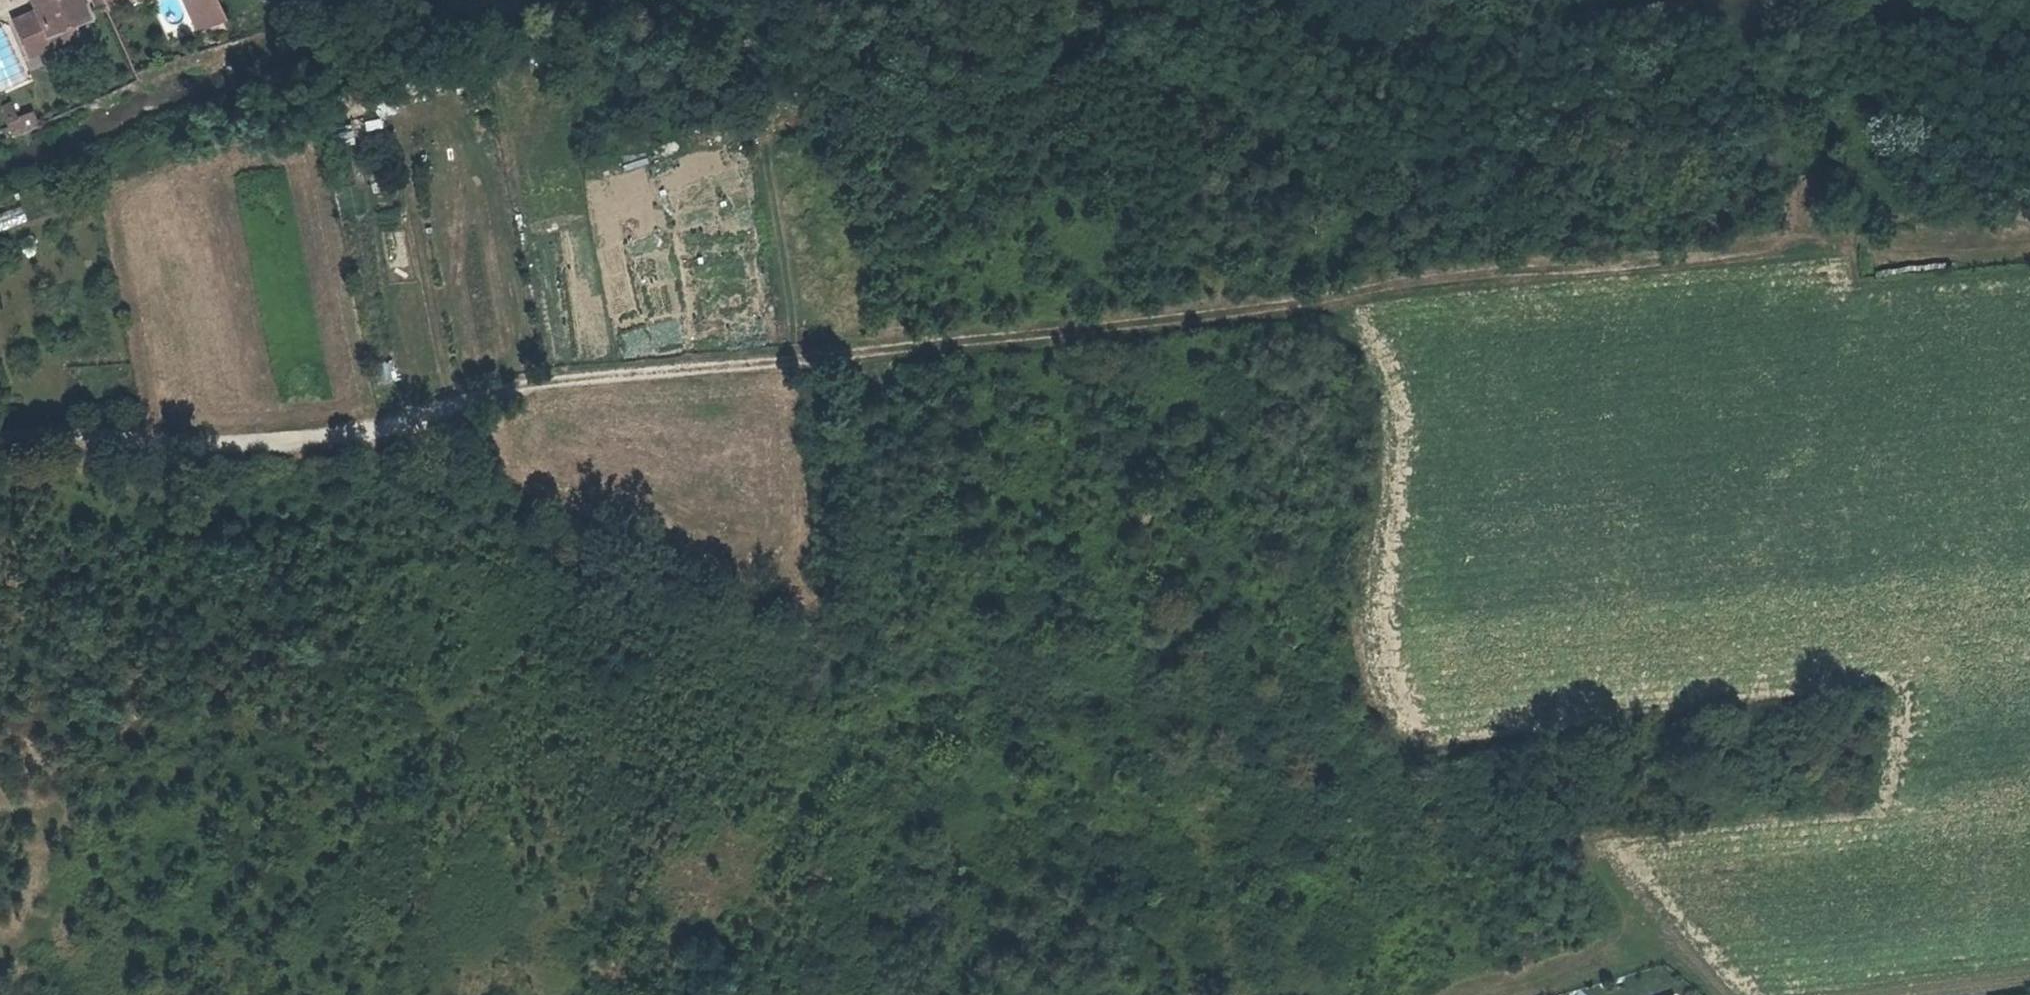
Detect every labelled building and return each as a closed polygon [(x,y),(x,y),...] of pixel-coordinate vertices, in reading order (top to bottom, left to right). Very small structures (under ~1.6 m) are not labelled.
[(76,23),(88,17),(81,0),(36,0),(41,11),(18,21),(32,53),(69,37),(65,27),(76,23)] [(198,0),(189,0),(203,29),(210,26),(198,0)] [(210,26),(211,27),(231,17),(222,0),(198,0),(210,26)] [(65,27),(69,37),(80,32),(76,23),(65,27)] [(12,114),(17,124),(26,120),(40,113),(35,102),(12,114)]
